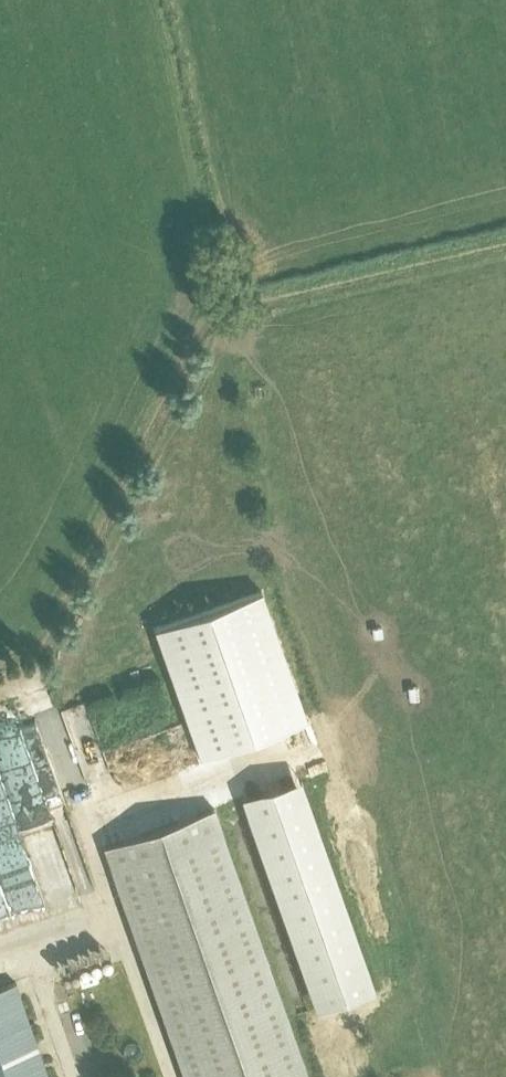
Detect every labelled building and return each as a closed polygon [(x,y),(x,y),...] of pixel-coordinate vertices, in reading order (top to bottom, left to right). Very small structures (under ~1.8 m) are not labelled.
[(188,766),(299,736),(260,594),(149,624),(188,766)] [(79,705),(58,709),(71,777),(93,772),(79,705)] [(362,999),(304,785),(243,801),(301,1016),(362,999)] [(104,850),(185,1076),(310,1076),(216,810),(104,850)] [(16,982),(0,987),(0,1076),(50,1076),(16,982)]
